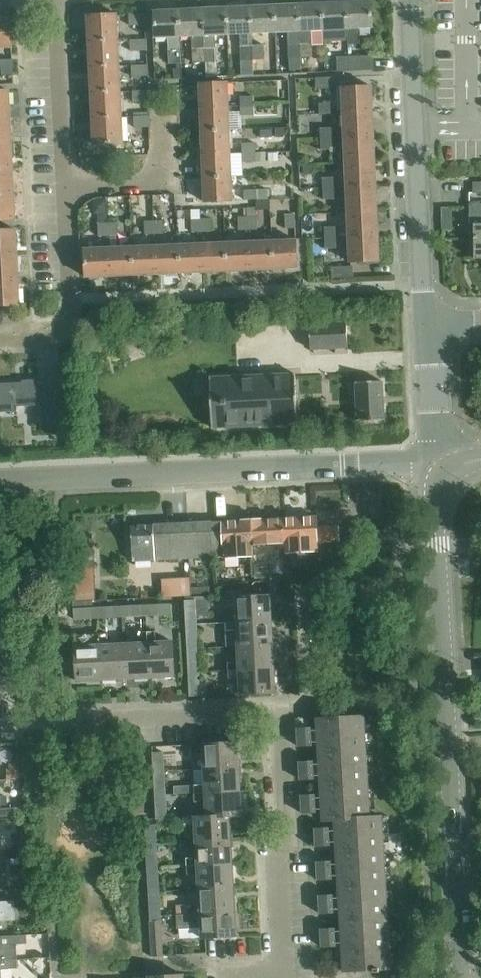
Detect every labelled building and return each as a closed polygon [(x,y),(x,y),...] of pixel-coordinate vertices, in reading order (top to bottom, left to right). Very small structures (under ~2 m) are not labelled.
[(371,0),(347,1),(349,28),(349,44),(361,43),(361,27),(372,27),(371,0)] [(347,1),(323,3),(324,29),(349,28),(347,1)] [(312,30),(324,29),(323,3),(299,4),(302,57),(313,56),(312,30)] [(290,57),(302,57),(299,4),(275,5),(276,31),(289,30),(290,57)] [(252,32),(276,31),(275,5),(251,6),(252,32)] [(251,6),(227,7),(228,33),(242,33),(243,59),(253,59),(253,44),(252,32),(251,6)] [(227,7),(203,8),(206,61),(218,61),(216,34),(228,33),(227,7)] [(194,62),(206,61),(203,8),(179,9),(180,36),(181,35),(193,35),(194,62)] [(183,62),(181,35),(180,36),(179,9),(155,10),(156,37),(168,36),(170,63),(183,62)] [(146,24),(146,12),(129,13),(130,24),(146,24)] [(118,40),(116,13),(88,15),(89,41),(118,40)] [(0,18),(0,47),(12,46),(11,17),(0,18)] [(130,51),(147,51),(147,39),(130,40),(130,51)] [(119,65),(118,40),(89,41),(91,67),(119,65)] [(265,44),(253,44),(253,59),(266,58),(265,44)] [(350,55),(350,71),(376,69),(375,54),(350,55)] [(350,71),(350,55),(338,56),(339,71),(350,71)] [(302,57),(290,57),(291,71),(302,70),(302,57)] [(13,59),(12,59),(2,60),(3,75),(14,75),(13,59)] [(253,59),(243,59),(244,72),(254,72),(253,59)] [(120,91),(119,65),(91,67),(92,92),(120,91)] [(131,77),(148,77),(148,65),(131,65),(131,77)] [(316,90),(338,88),(337,77),(315,78),(316,90)] [(200,83),(201,106),(230,105),(229,81),(200,83)] [(342,87),(343,112),(374,110),(372,85),(342,87)] [(9,89),(0,90),(0,116),(10,115),(9,89)] [(121,116),(120,91),(92,92),(93,117),(121,116)] [(150,102),(149,91),(132,91),(132,102),(150,102)] [(240,96),(240,106),(254,106),(253,96),(240,96)] [(318,104),(319,115),(331,114),(331,103),(318,104)] [(201,106),(202,129),(231,128),(230,105),(201,106)] [(254,115),(254,106),(240,106),(241,116),(254,115)] [(343,112),(344,136),(375,135),(374,110),(343,112)] [(10,115),(0,116),(0,142),(11,141),(10,115)] [(136,127),(151,126),(150,115),(135,116),(136,127)] [(122,142),(121,116),(93,117),(94,143),(122,142)] [(202,129),(203,153),(231,151),(231,128),(202,129)] [(284,128),(276,129),(276,138),(285,138),(284,128)] [(320,139),(333,139),(333,128),(320,128),(320,139)] [(344,136),(346,161),(376,160),(375,135),(344,136)] [(333,150),(333,139),(320,139),(321,150),(333,150)] [(11,141),(0,142),(0,167),(13,167),(11,141)] [(242,153),(256,153),(256,143),(242,144),(242,153)] [(203,153),(204,176),(232,175),(231,151),(203,153)] [(242,153),(242,162),(266,162),(266,152),(256,153),(242,153)] [(279,152),(269,153),(269,161),(279,160),(279,152)] [(346,161),(347,186),(377,185),(376,160),(346,161)] [(13,167),(0,167),(0,193),(14,193),(13,167)] [(205,200),(233,199),(232,175),(204,176),(205,200)] [(322,177),(322,188),(334,188),(334,177),(322,177)] [(347,186),(348,211),(378,210),(377,185),(347,186)] [(334,188),(322,188),(323,200),(335,199),(334,188)] [(244,190),(244,200),(268,200),(268,189),(244,190)] [(14,197),(14,193),(0,193),(0,219),(15,219),(14,197)] [(107,200),(94,200),(95,213),(107,213),(107,200)] [(470,204),(470,226),(475,226),(475,259),(480,259),(480,204),(470,204)] [(248,230),(257,230),(256,208),(247,208),(247,217),(248,230)] [(348,211),(349,236),(379,234),(378,210),(348,211)] [(285,215),(285,229),(295,228),(294,214),(285,215)] [(238,231),(248,230),(247,217),(237,217),(238,231)] [(210,218),(201,219),(202,232),(211,231),(210,218)] [(192,233),(202,232),(201,219),(191,219),(192,233)] [(145,235),(154,235),(154,221),(144,221),(145,235)] [(163,221),(154,221),(154,235),(164,234),(163,221)] [(117,222),(107,223),(108,236),(117,235),(117,222)] [(98,236),(108,236),(107,223),(98,223),(98,236)] [(324,238),(337,237),(336,227),(324,227),(324,238)] [(17,255),(16,229),(0,230),(0,256),(17,255)] [(351,261),(380,259),(379,234),(349,236),(351,261)] [(337,237),(324,238),(325,249),(337,248),(337,237)] [(273,267),(297,266),(296,238),(272,239),(273,267)] [(250,268),(273,267),(272,239),(249,240),(250,268)] [(226,269),(250,268),(249,240),(225,241),(226,269)] [(203,270),(226,269),(225,241),(202,242),(203,270)] [(180,271),(203,270),(202,242),(179,243),(180,271)] [(156,272),(180,271),(179,243),(155,244),(156,272)] [(133,273),(156,272),(155,244),(132,245),(133,273)] [(110,274),(133,273),(132,245),(109,246),(110,274)] [(87,275),(110,274),(109,246),(85,247),(87,275)] [(17,255),(0,256),(0,281),(19,280),(17,255)] [(332,276),(354,276),(353,265),(332,266),(332,276)] [(19,280),(0,281),(0,307),(20,306),(19,280)] [(348,348),(347,322),(309,324),(311,350),(348,348)] [(212,428),(298,424),(295,374),(210,378),(212,428)] [(40,405),(41,425),(56,425),(55,390),(39,391),(39,379),(23,380),(23,382),(0,383),(0,412),(18,411),(17,406),(40,405)] [(383,381),(356,383),(358,422),(384,420),(383,381)] [(322,541),(338,536),(337,525),(316,526),(315,516),(283,517),(286,553),(316,552),(315,541),(322,541)] [(373,516),(362,520),(365,529),(376,524),(373,516)] [(253,544),(283,543),(284,553),(286,553),(283,517),(251,519),(253,544)] [(253,557),(253,544),(251,519),(213,521),(216,557),(247,555),(248,557),(253,557)] [(190,558),(216,557),(213,521),(188,522),(190,558)] [(360,521),(351,525),(354,533),(364,529),(360,521)] [(133,561),(190,558),(188,522),(132,525),(133,561)] [(255,580),(272,578),(271,564),(254,566),(255,580)] [(93,569),(77,570),(78,586),(93,586),(93,569)] [(227,613),(227,622),(273,619),(271,595),(236,597),(237,613),(227,613)] [(184,601),(185,624),(197,623),(196,600),(184,601)] [(100,619),(100,607),(93,608),(93,601),(73,602),(74,620),(100,619)] [(148,616),(171,615),(170,603),(148,605),(148,616)] [(148,605),(124,606),(124,618),(148,616),(148,605)] [(124,606),(100,607),(100,619),(124,618),(124,606)] [(226,630),(227,646),(274,643),(273,619),(227,622),(228,630),(226,630)] [(198,648),(197,629),(197,623),(185,624),(185,630),(187,629),(188,648),(198,648)] [(157,630),(149,631),(151,676),(175,675),(174,641),(157,641),(157,630)] [(142,642),(126,643),(127,678),(151,676),(149,631),(141,631),(142,642)] [(102,633),(93,633),(77,634),(78,645),(79,680),(104,679),(102,633)] [(109,633),(102,633),(104,679),(127,678),(126,643),(110,644),(109,633)] [(229,661),(230,670),(275,667),(274,643),(227,646),(227,647),(239,647),(239,661),(229,661)] [(200,672),(199,667),(198,648),(188,648),(189,672),(200,672)] [(2,704),(0,678),(11,677),(10,650),(0,651),(0,704),(2,704)] [(277,692),(275,667),(230,670),(230,678),(240,678),(241,693),(277,692)] [(201,696),(200,677),(200,672),(189,672),(190,697),(201,696)] [(365,716),(318,719),(320,753),(367,750),(365,716)] [(300,747),(313,746),(312,728),(298,729),(300,747)] [(203,752),(204,768),(240,766),(238,742),(193,744),(193,753),(203,752)] [(320,753),(322,786),(369,783),(367,750),(320,753)] [(164,752),(154,752),(155,771),(166,771),(164,752)] [(302,781),(315,780),(314,760),(301,761),(302,781)] [(10,769),(7,769),(8,780),(21,780),(20,769),(20,762),(10,763),(10,769)] [(194,784),(195,792),(241,790),(240,766),(204,768),(194,769),(195,784),(194,784)] [(167,794),(166,771),(155,771),(156,794),(167,794)] [(325,820),(335,819),(372,817),(369,783),(322,786),(325,820)] [(207,816),(231,814),(243,813),(241,790),(195,792),(195,800),(206,800),(207,816)] [(168,819),(167,794),(156,794),(158,819),(168,819)] [(304,814),(317,813),(316,795),(303,796),(304,814)] [(195,826),(196,841),(232,839),(231,814),(207,816),(184,817),(185,826),(195,826)] [(372,817),(335,819),(337,853),(385,850),(383,817),(372,817)] [(157,844),(156,824),(145,824),(147,844),(157,844)] [(317,847),(331,846),(330,828),(316,829),(317,847)] [(234,863),(232,839),(196,841),(197,857),(186,858),(187,866),(234,863)] [(158,867),(157,844),(147,844),(148,868),(158,867)] [(387,884),(385,850),(337,853),(340,887),(387,884)] [(319,880),(333,879),(332,860),(318,861),(319,880)] [(235,886),(234,863),(187,866),(187,874),(198,873),(199,889),(235,886)] [(160,891),(158,867),(148,868),(150,892),(160,891)] [(390,918),(387,884),(340,887),(342,921),(390,918)] [(189,905),(190,914),(236,911),(235,886),(199,889),(200,904),(189,905)] [(161,915),(160,891),(150,892),(151,916),(161,915)] [(322,914),(336,913),(334,894),(321,895),(322,914)] [(0,901),(0,921),(15,920),(14,900),(0,901)] [(238,935),(236,911),(190,914),(177,915),(177,928),(192,928),(200,927),(201,937),(238,935)] [(164,955),(162,920),(161,915),(151,916),(153,955),(164,955)] [(393,964),(390,918),(342,921),(345,971),(374,969),(374,972),(380,972),(380,969),(399,967),(398,963),(393,964)] [(324,947),(338,946),(336,928),(323,929),(324,947)] [(16,935),(0,935),(0,960),(17,959),(17,945),(27,944),(27,934),(16,935)] [(17,959),(0,960),(0,969),(18,968),(17,959)]
